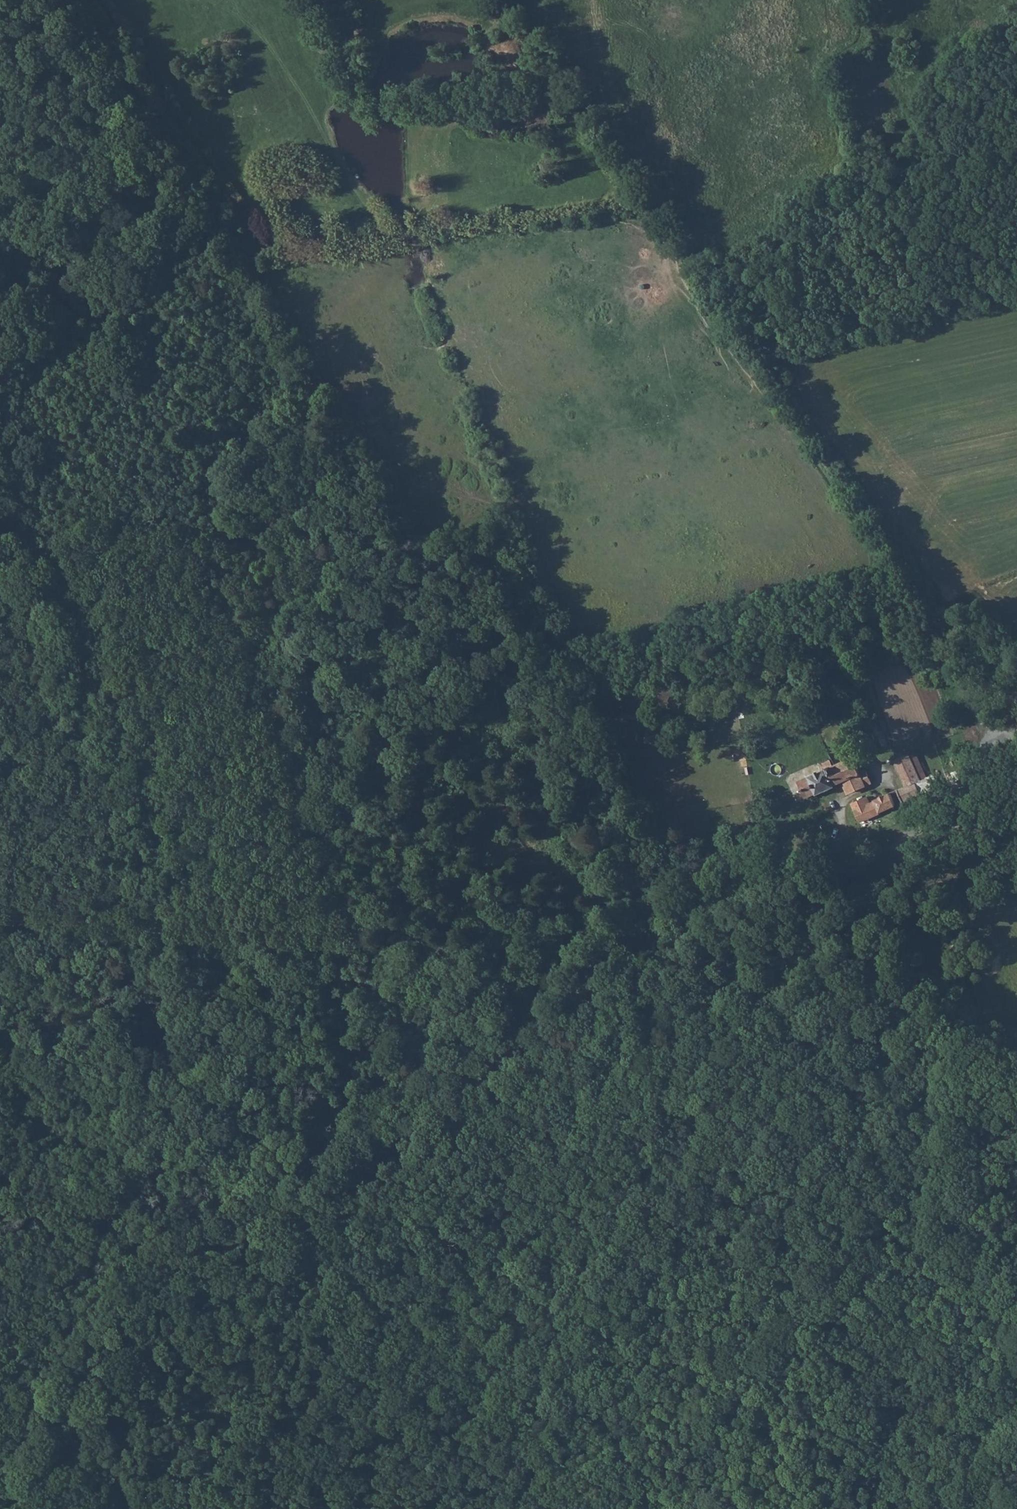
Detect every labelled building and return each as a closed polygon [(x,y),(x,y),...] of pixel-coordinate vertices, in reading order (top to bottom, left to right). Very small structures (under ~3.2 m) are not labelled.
[(927,641),(920,643),(924,653),(931,650),(927,641)] [(948,700),(960,700),(961,687),(948,686),(948,700)] [(868,734),(859,738),(863,746),(871,742),(868,734)] [(853,757),(848,759),(851,765),(857,763),(853,757)] [(904,757),(890,763),(901,788),(893,792),(898,804),(916,796),(912,785),(917,783),(904,757)] [(838,783),(844,793),(866,783),(861,772),(856,775),(851,765),(848,759),(794,785),(802,800),(810,796),(812,799),(830,790),(829,787),(838,783)] [(874,814),(875,814),(889,808),(889,807),(884,796),(870,802),(869,804),(865,806),(861,799),(846,806),(850,814),(851,814),(855,822),(874,814)]
